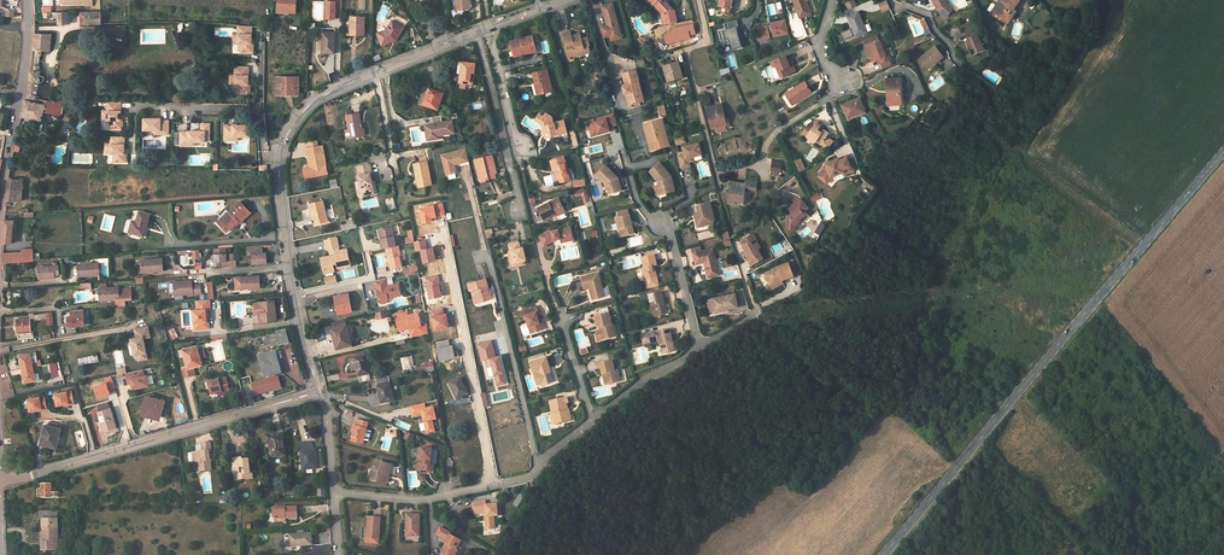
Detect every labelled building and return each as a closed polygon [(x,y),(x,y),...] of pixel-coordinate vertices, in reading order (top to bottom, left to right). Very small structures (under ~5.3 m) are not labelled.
[(278,13),(289,14),(289,12),(295,12),(296,0),(279,0),(278,13)] [(336,17),(342,18),(342,0),(336,0),(336,1),(327,1),(326,19),(336,19),(336,17)] [(470,10),(469,0),(456,0),(457,11),(470,10)] [(677,22),(675,11),(668,4),(666,5),(663,2),(662,0),(650,0),(648,1),(653,6),(654,5),(662,13),(664,15),(665,14),(667,24),(677,22)] [(719,6),(731,9),(733,0),(721,0),(719,6)] [(798,12),(800,18),(811,14),(807,4),(805,4),(804,1),(807,0),(793,0),(798,12)] [(937,9),(945,17),(953,9),(946,2),(945,0),(932,0),(937,9)] [(996,5),(998,6),(994,12),(992,11),(990,14),(1006,26),(1008,22),(1006,21),(1010,15),(1011,16),(1015,10),(1013,9),(1020,1),(1019,0),(1003,0),(1002,1),(1001,0),(1000,0),(996,5)] [(853,1),(846,4),(848,9),(855,6),(853,1)] [(890,9),(887,1),(879,4),(883,12),(890,9)] [(614,2),(601,6),(607,25),(601,27),(605,39),(610,37),(611,43),(626,38),(614,2)] [(70,24),(69,12),(58,13),(59,24),(70,24)] [(101,12),(81,13),(81,24),(102,23),(101,12)] [(866,32),(858,12),(848,16),(853,30),(855,34),(856,37),(866,32)] [(914,37),(924,33),(923,29),(927,27),(921,14),(907,20),(914,37)] [(364,36),(365,17),(351,17),(351,36),(364,36)] [(767,25),(756,27),(759,40),(770,37),(769,33),(773,32),(774,36),(789,32),(785,19),(770,22),(771,26),(767,27),(767,25)] [(725,45),(729,44),(731,50),(740,48),(737,36),(737,33),(739,33),(736,20),(723,23),(725,29),(718,31),(720,41),(724,40),(725,45)] [(377,33),(382,46),(394,41),(394,39),(398,38),(403,28),(392,21),(387,30),(377,33)] [(975,23),(963,28),(968,40),(965,41),(969,49),(974,47),(976,52),(983,49),(977,34),(979,33),(975,23)] [(690,38),(689,36),(695,34),(693,28),(692,24),(673,29),(664,35),(666,43),(690,38)] [(251,27),(238,26),(237,35),(232,34),(232,40),(237,40),(237,44),(240,44),(240,53),(252,53),(253,44),(251,44),(251,39),(251,27)] [(851,29),(841,32),(844,40),(854,36),(853,35),(855,34),(853,30),(851,30),(851,29)] [(322,54),(335,54),(335,33),(323,32),(322,54)] [(569,58),(590,53),(588,46),(589,45),(587,38),(581,39),(580,34),(572,36),(570,32),(563,34),(567,47),(566,47),(569,58)] [(30,82),(27,101),(33,102),(34,99),(39,99),(39,98),(37,97),(40,82),(43,83),(45,81),(45,78),(44,76),(40,76),(40,72),(40,71),(40,66),(39,66),(40,56),(42,56),(43,51),(51,52),(52,35),(35,34),(33,52),(31,71),(30,82)] [(866,46),(880,40),(878,35),(864,41),(866,46)] [(511,41),(514,57),(536,51),(533,36),(511,41)] [(881,58),(883,63),(891,60),(891,59),(890,57),(893,55),(890,48),(884,50),(880,40),(866,46),(870,57),(872,62),(879,59),(881,58)] [(934,46),(918,58),(925,67),(933,61),(934,63),(943,56),(934,46)] [(1026,55),(1029,58),(1035,51),(1032,48),(1026,55)] [(792,73),(788,61),(786,56),(771,61),(773,67),(776,66),(781,77),(792,73)] [(856,68),(859,60),(854,58),(851,67),(856,68)] [(475,64),(459,62),(458,73),(460,74),(459,83),(473,84),(475,64)] [(663,66),(668,81),(683,77),(678,62),(663,66)] [(248,67),(234,67),(234,76),(229,76),(229,81),(234,81),(234,85),(237,85),(237,94),(250,94),(250,85),(248,85),(248,80),(248,67)] [(626,87),(623,88),(625,94),(626,93),(628,99),(629,99),(631,106),(647,101),(642,84),(643,84),(638,69),(622,73),(626,87)] [(534,73),(536,83),(538,83),(541,94),(552,91),(547,70),(534,73)] [(926,84),(933,92),(946,82),(939,74),(926,84)] [(298,95),(299,79),(279,78),(278,94),(283,94),(283,93),(293,94),(293,95),(298,95)] [(886,79),(888,102),(901,101),(900,78),(886,79)] [(786,94),(793,105),(812,93),(805,82),(786,94)] [(429,88),(423,105),(438,110),(443,93),(429,88)] [(858,113),(865,111),(860,97),(842,104),(848,119),(858,115),(858,113)] [(46,105),(42,104),(33,102),(27,101),(26,100),(22,117),(42,121),(44,112),(60,115),(62,115),(64,108),(66,108),(67,101),(47,101),(46,105)] [(121,102),(106,102),(106,111),(101,111),(101,116),(106,116),(106,120),(109,121),(109,129),(122,129),(122,120),(121,120),(121,116),(121,102)] [(726,125),(721,104),(707,108),(712,129),(726,125)] [(667,113),(665,105),(658,107),(661,115),(667,113)] [(360,113),(347,115),(349,130),(351,130),(353,137),(363,135),(362,127),(360,127),(359,124),(361,124),(360,113)] [(551,116),(545,113),(543,117),(538,114),(535,120),(542,125),(545,138),(567,133),(564,120),(553,122),(551,116)] [(615,113),(597,118),(598,121),(594,122),(588,124),(591,133),(598,131),(599,134),(610,131),(609,127),(618,124),(615,113)] [(430,124),(424,125),(427,141),(438,139),(438,136),(454,133),(452,121),(442,122),(441,116),(431,118),(432,124),(430,124)] [(160,119),(144,119),(143,131),(154,131),(160,131),(160,135),(167,135),(168,121),(160,121),(160,119)] [(664,125),(661,125),(659,119),(644,123),(646,132),(650,131),(651,137),(653,136),(654,139),(649,141),(651,150),(669,145),(664,125)] [(818,129),(820,126),(821,124),(817,121),(812,128),(807,137),(815,142),(816,141),(826,147),(831,140),(826,137),(829,133),(824,129),(822,132),(818,129)] [(205,132),(205,141),(209,141),(209,124),(201,124),(201,132),(205,132)] [(249,138),(249,126),(233,125),(233,127),(225,126),(225,140),(233,141),(233,137),(238,137),(249,138)] [(801,136),(806,139),(807,137),(812,128),(808,126),(801,136)] [(205,141),(205,132),(201,132),(188,131),(188,133),(180,133),(180,146),(188,146),(189,142),(194,142),(205,143),(205,141)] [(124,137),(110,136),(110,145),(105,145),(105,150),(110,150),(110,155),(113,155),(112,164),(125,164),(125,155),(124,155),(124,150),(124,137)] [(312,169),(310,170),(307,170),(308,177),(327,174),(323,153),(324,153),(322,146),(318,147),(317,141),(309,142),(310,148),(306,149),(308,156),(309,156),(312,169)] [(699,143),(683,147),(685,154),(679,156),(682,168),(690,166),(690,162),(688,158),(693,157),(702,154),(699,143)] [(468,161),(466,150),(442,156),(446,175),(456,172),(454,165),(468,161)] [(494,173),(489,155),(474,159),(479,182),(495,178),(494,173)] [(581,156),(583,164),(591,162),(590,157),(587,158),(586,155),(581,156)] [(569,177),(564,157),(550,160),(553,170),(555,170),(557,169),(559,179),(569,177)] [(827,166),(825,168),(820,175),(818,176),(827,184),(833,176),(844,172),(845,175),(854,171),(849,157),(840,160),(839,158),(825,163),(827,166)] [(414,164),(416,175),(418,175),(421,187),(432,184),(426,158),(421,159),(422,163),(414,164)] [(799,159),(794,161),(799,172),(804,169),(799,159)] [(661,162),(651,170),(659,180),(660,184),(662,193),(675,189),(672,175),(661,162)] [(772,162),(771,171),(781,172),(782,164),(772,162)] [(369,164),(357,166),(362,195),(372,193),(370,181),(372,181),(371,174),(369,164)] [(619,178),(606,165),(597,174),(605,182),(607,181),(609,189),(610,190),(615,192),(622,191),(619,178)] [(585,178),(573,181),(575,188),(587,186),(585,178)] [(9,180),(7,201),(11,201),(22,201),(24,180),(9,180)] [(730,182),(728,203),(743,205),(745,189),(756,190),(757,182),(745,181),(745,184),(730,182)] [(819,193),(811,196),(813,201),(821,197),(819,193)] [(555,216),(564,211),(558,198),(538,208),(544,219),(554,215),(555,216)] [(789,230),(795,230),(796,225),(800,221),(799,220),(805,215),(803,212),(805,211),(808,208),(801,198),(792,205),(793,206),(789,209),(793,214),(790,217),(791,218),(788,221),(787,227),(789,230)] [(251,213),(240,201),(218,221),(226,232),(236,224),(237,225),(251,213)] [(325,217),(326,216),(323,201),(310,204),(313,219),(314,219),(316,224),(326,222),(325,217)] [(710,202),(697,205),(699,213),(697,213),(700,225),(713,222),(714,219),(710,202)] [(420,208),(423,222),(432,221),(432,218),(434,217),(445,215),(443,204),(420,208)] [(616,216),(629,213),(628,207),(614,210),(616,216)] [(796,225),(795,230),(798,230),(810,221),(811,218),(805,211),(803,212),(805,215),(799,220),(800,221),(796,225)] [(137,222),(133,220),(129,232),(144,236),(150,214),(139,212),(137,222)] [(629,213),(616,216),(617,222),(619,222),(621,228),(622,235),(634,232),(632,225),(631,223),(630,221),(631,220),(629,213)] [(5,220),(2,243),(12,244),(14,221),(5,220)] [(818,221),(811,237),(817,239),(823,224),(818,221)] [(392,227),(381,229),(383,239),(380,239),(382,249),(386,248),(396,246),(392,227)] [(802,238),(811,231),(807,227),(799,234),(802,238)] [(572,239),(569,228),(552,231),(552,232),(550,232),(549,231),(539,236),(544,246),(554,241),(554,240),(560,239),(561,243),(567,241),(567,240),(572,239)] [(406,230),(407,242),(415,241),(413,229),(406,230)] [(727,231),(721,232),(723,246),(729,245),(727,231)] [(758,245),(750,232),(739,239),(742,243),(741,244),(744,250),(749,257),(747,258),(750,262),(757,258),(754,254),(758,251),(756,246),(758,245)] [(349,262),(347,249),(334,252),(334,248),(339,247),(337,238),(326,240),(328,250),(329,249),(330,256),(324,257),(325,262),(322,262),(324,273),(334,271),(332,264),(337,263),(338,268),(352,265),(351,262),(349,262)] [(594,257),(593,239),(585,239),(586,258),(594,257)] [(414,242),(416,251),(422,250),(424,262),(435,260),(433,247),(427,249),(425,240),(414,242)] [(511,251),(507,252),(509,267),(524,263),(524,260),(525,260),(522,248),(521,248),(519,242),(509,244),(511,251)] [(251,247),(251,256),(253,256),(253,264),(267,262),(266,253),(263,253),(262,246),(251,247)] [(398,246),(396,246),(386,248),(386,253),(387,253),(391,269),(403,266),(398,246)] [(717,268),(711,247),(692,252),(695,263),(704,260),(705,263),(704,263),(706,271),(717,268)] [(222,261),(226,261),(230,261),(230,254),(226,254),(225,248),(214,249),(214,256),(214,262),(211,262),(212,267),(222,266),(222,261)] [(23,261),(33,260),(32,250),(22,250),(22,252),(23,261)] [(22,252),(13,253),(13,262),(23,261),(22,252)] [(13,262),(13,253),(2,254),(2,263),(13,262)] [(656,264),(653,254),(641,257),(644,267),(641,268),(644,279),(656,276),(653,265),(656,264)] [(791,256),(786,258),(791,270),(796,268),(791,256)] [(640,257),(623,261),(625,269),(642,265),(640,257)] [(775,263),(762,270),(769,281),(771,285),(782,279),(781,275),(792,271),(791,270),(786,258),(775,263)] [(162,259),(141,260),(142,270),(152,270),(152,271),(163,271),(162,259)] [(78,265),(79,277),(100,275),(99,263),(78,265)] [(411,273),(411,272),(418,270),(417,265),(410,267),(403,269),(404,274),(411,273)] [(58,266),(38,267),(39,278),(49,277),(49,278),(55,278),(54,275),(59,275),(58,266)] [(598,273),(581,278),(584,290),(590,288),(592,288),(595,299),(604,297),(598,273)] [(438,274),(426,277),(430,299),(442,296),(441,292),(440,285),(438,274)] [(325,279),(326,285),(336,283),(334,276),(325,279)] [(658,285),(656,276),(644,279),(647,288),(658,285)] [(236,289),(242,288),(249,288),(249,289),(260,288),(259,277),(235,278),(236,289)] [(382,303),(386,303),(388,300),(388,298),(401,295),(398,283),(387,286),(385,278),(374,280),(379,302),(382,303)] [(475,290),(478,302),(491,299),(485,279),(468,284),(470,291),(472,290),(475,290)] [(192,281),(174,282),(175,293),(183,293),(184,295),(201,293),(201,285),(192,285),(192,281)] [(119,287),(100,289),(100,294),(102,294),(102,301),(117,300),(117,307),(126,306),(125,300),(132,300),(131,289),(119,290),(119,287)] [(661,291),(648,294),(651,304),(649,304),(649,305),(650,310),(652,315),(666,312),(661,291)] [(734,292),(712,296),(714,309),(737,305),(734,292)] [(352,311),(348,294),(336,296),(338,308),(337,308),(338,314),(352,311)] [(210,329),(208,310),(211,310),(210,300),(209,300),(206,300),(196,301),(197,310),(194,311),(195,330),(210,329)] [(274,300),(260,302),(261,313),(259,313),(260,322),(277,320),(274,300)] [(539,317),(537,312),(536,307),(521,312),(522,317),(525,316),(531,333),(541,330),(537,318),(539,317)] [(68,317),(69,327),(85,325),(84,319),(83,310),(71,311),(72,317),(68,317)] [(53,325),(52,313),(34,315),(34,314),(30,314),(30,319),(34,318),(34,320),(48,319),(48,325),(53,325)] [(400,330),(409,328),(411,337),(428,333),(425,323),(420,324),(418,313),(397,318),(400,330)] [(609,313),(595,316),(598,328),(600,327),(601,330),(600,331),(603,340),(611,338),(610,331),(614,330),(613,324),(612,324),(609,313)] [(445,314),(433,317),(436,329),(448,327),(446,320),(445,314)] [(31,331),(30,319),(16,320),(17,333),(18,333),(19,339),(33,338),(33,331),(31,331)] [(332,329),(334,335),(338,334),(341,347),(352,344),(347,325),(332,329)] [(151,338),(149,327),(139,329),(140,338),(137,338),(132,339),(135,356),(138,355),(139,361),(148,360),(144,339),(151,338)] [(674,349),(668,327),(656,330),(641,334),(643,343),(658,340),(659,343),(662,342),(664,352),(674,349)] [(280,345),(289,343),(285,330),(277,332),(280,345)] [(440,360),(455,357),(453,350),(452,345),(450,346),(448,340),(436,342),(440,360)] [(495,357),(491,340),(477,344),(481,360),(485,360),(487,367),(492,366),(494,375),(497,386),(506,384),(503,373),(504,373),(500,356),(495,357)] [(198,351),(197,346),(183,350),(186,361),(188,361),(190,368),(182,370),(184,378),(195,375),(193,367),(202,365),(200,357),(198,351)] [(20,356),(23,369),(33,367),(32,362),(37,361),(36,353),(20,356)] [(260,357),(263,368),(266,367),(268,377),(281,373),(275,353),(260,357)] [(98,361),(97,355),(79,358),(80,364),(98,361)] [(369,374),(365,356),(354,359),(358,377),(359,376),(360,383),(370,381),(368,374),(369,374)] [(545,357),(530,362),(533,373),(537,372),(541,385),(553,382),(550,371),(548,371),(547,369),(549,368),(545,357)] [(611,361),(599,364),(600,369),(602,375),(604,375),(605,379),(603,379),(605,385),(618,382),(616,371),(614,372),(611,361)] [(414,367),(415,370),(417,370),(434,366),(434,362),(425,363),(425,365),(414,367)] [(53,377),(61,376),(58,363),(54,364),(53,363),(50,364),(53,377)] [(36,380),(34,374),(33,367),(23,369),(25,382),(36,380)] [(127,380),(131,379),(132,383),(133,388),(149,385),(147,376),(144,376),(143,370),(126,373),(127,380)] [(109,390),(115,388),(112,376),(105,377),(107,383),(109,390)] [(277,376),(251,383),(254,394),(260,392),(261,393),(280,388),(277,376)] [(381,404),(394,400),(390,383),(389,383),(388,377),(377,379),(378,386),(377,386),(381,404)] [(208,383),(211,395),(222,392),(222,395),(230,392),(227,378),(208,383)] [(460,378),(449,383),(457,399),(464,395),(464,393),(467,392),(460,378)] [(107,383),(95,386),(98,397),(110,394),(109,390),(107,383)] [(72,391),(55,394),(57,406),(64,405),(69,404),(69,405),(74,404),(72,391)] [(28,399),(30,411),(36,410),(41,409),(42,411),(47,410),(45,396),(28,399)] [(143,413),(159,417),(164,401),(148,397),(143,413)] [(565,398),(549,402),(552,413),(553,413),(554,420),(556,419),(557,425),(569,422),(566,409),(567,409),(566,404),(565,398)] [(428,409),(426,403),(411,407),(413,416),(422,414),(425,424),(426,431),(427,434),(434,432),(432,420),(436,419),(433,407),(428,409)] [(104,432),(117,428),(111,408),(99,412),(104,432)] [(368,424),(355,420),(353,427),(355,427),(352,438),(364,441),(364,440),(367,430),(368,424)] [(49,426),(45,425),(41,442),(51,445),(51,447),(56,448),(61,429),(57,428),(49,426)] [(550,427),(540,428),(541,433),(545,432),(546,436),(551,435),(550,427)] [(414,434),(407,432),(404,437),(411,440),(414,434)] [(282,435),(266,436),(266,443),(270,443),(271,457),(285,456),(282,435)] [(300,452),(302,470),(317,468),(315,450),(313,451),(312,442),(302,443),(302,452),(300,452)] [(202,452),(193,453),(194,463),(199,462),(200,471),(211,470),(209,452),(211,451),(210,443),(202,444),(202,452)] [(432,450),(419,448),(418,462),(420,464),(423,465),(422,470),(433,472),(433,466),(430,466),(430,461),(432,450)] [(242,460),(242,459),(242,454),(241,454),(233,455),(234,467),(236,467),(237,475),(240,475),(240,479),(252,478),(252,473),(250,473),(249,460),(242,460)] [(391,465),(376,461),(373,470),(372,470),(371,480),(380,481),(385,482),(386,478),(383,477),(384,473),(389,474),(391,465)] [(461,477),(453,479),(454,486),(462,484),(461,477)] [(51,484),(41,484),(41,498),(60,497),(60,492),(51,493),(51,484)] [(485,502),(473,502),(474,514),(486,514),(486,517),(485,517),(485,529),(493,529),(493,516),(497,516),(497,505),(485,505),(485,502)] [(285,507),(273,507),(274,519),(286,519),(298,518),(297,507),(285,508),(285,507)] [(59,540),(58,519),(50,519),(49,511),(39,511),(40,520),(42,520),(43,542),(41,542),(41,551),(42,551),(42,554),(46,554),(46,550),(59,549),(59,540)] [(50,519),(58,519),(58,511),(49,511),(50,519)] [(406,514),(406,525),(408,525),(407,536),(418,537),(419,515),(406,514)] [(367,538),(378,539),(380,518),(367,517),(366,529),(368,529),(367,538)] [(446,540),(450,534),(450,533),(440,527),(436,534),(446,540)] [(311,534),(289,535),(290,546),(312,545),(311,534)] [(450,534),(446,540),(445,543),(448,544),(443,554),(445,554),(455,554),(458,550),(456,549),(461,540),(450,534)]
